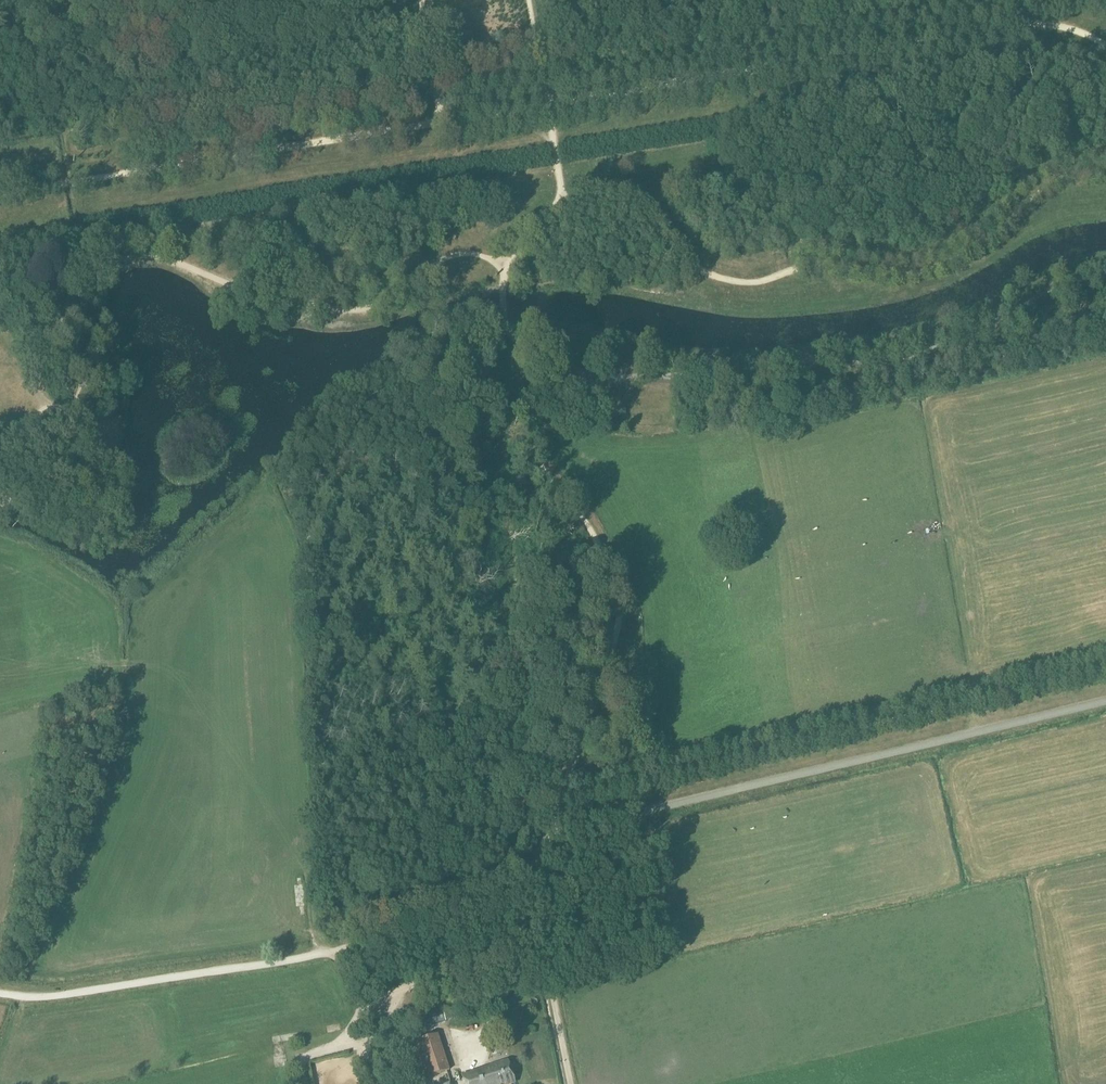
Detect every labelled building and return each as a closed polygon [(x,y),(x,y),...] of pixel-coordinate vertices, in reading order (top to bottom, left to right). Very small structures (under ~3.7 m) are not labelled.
[(422,1017),(425,1027),(446,1021),(443,1011),(422,1017)] [(410,1043),(412,1050),(422,1079),(446,1071),(434,1035),(410,1043)] [(515,1082),(508,1060),(462,1075),(465,1083),(510,1083),(515,1082)]
